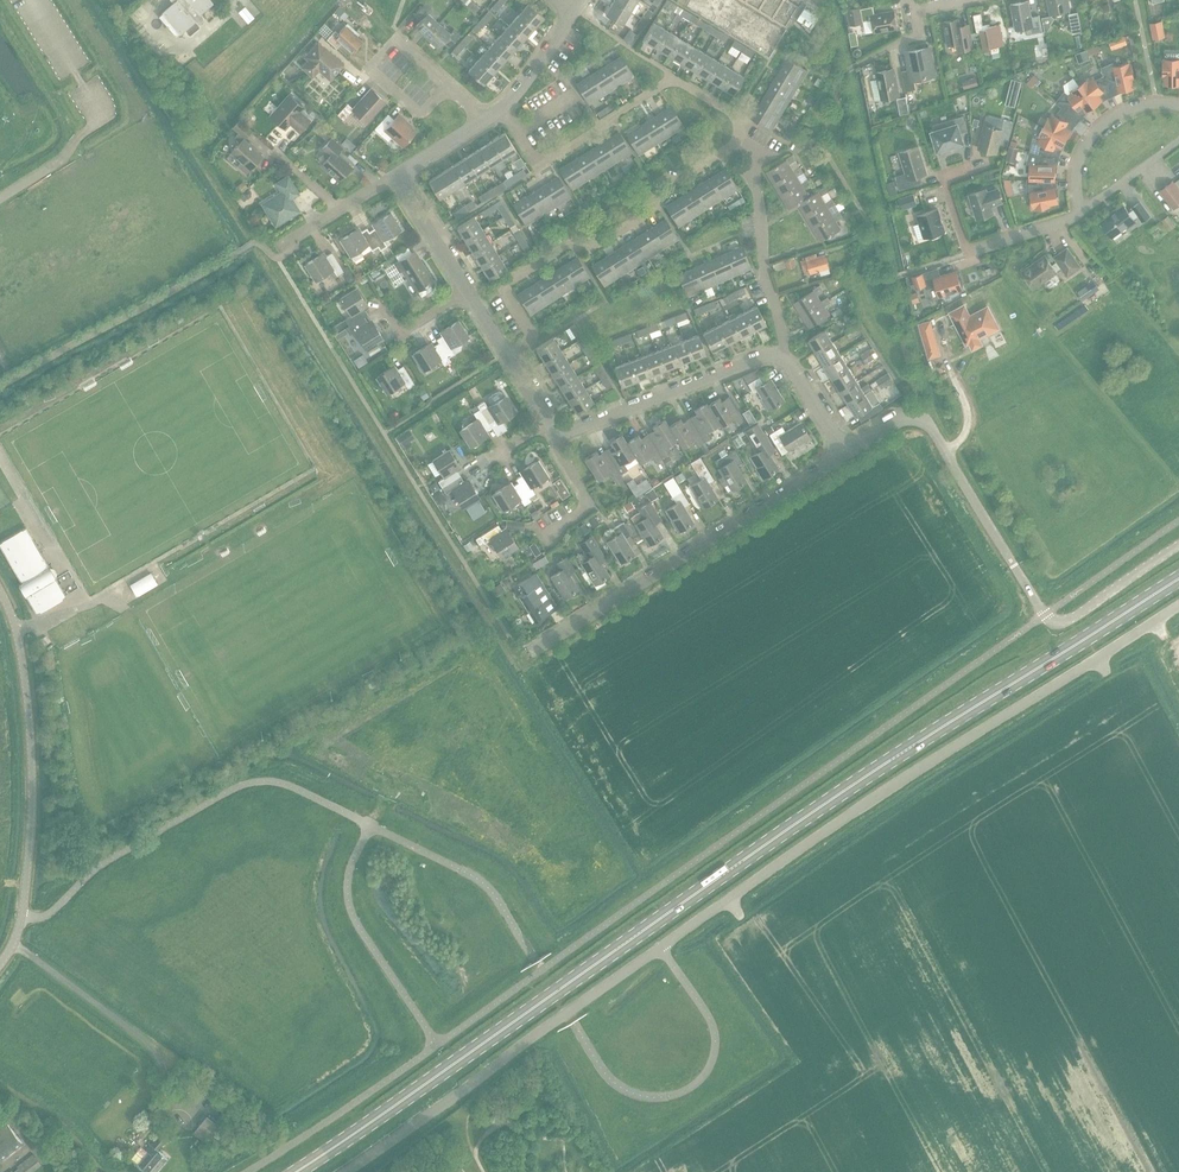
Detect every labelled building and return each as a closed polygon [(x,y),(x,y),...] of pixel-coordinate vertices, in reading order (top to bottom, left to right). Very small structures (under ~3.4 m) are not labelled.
[(162,12),(180,34),(202,15),(201,14),(213,3),(211,0),(176,0),(162,12)] [(408,0),(386,0),(398,11),(408,0)] [(475,12),(479,7),(471,0),(467,5),(475,12)] [(504,2),(502,0),(497,0),(492,6),(497,10),(504,2)] [(637,0),(614,0),(613,1),(630,11),(637,0)] [(673,11),(677,5),(668,0),(666,0),(663,5),(673,11)] [(765,0),(746,0),(744,3),(758,12),(765,0)] [(783,0),(765,0),(758,12),(772,20),(783,0)] [(798,7),(786,0),(783,0),(772,20),(786,28),(798,7)] [(1039,15),(1031,16),(1028,0),(1010,4),(1015,29),(1026,27),(1027,34),(1042,31),(1039,15)] [(1050,13),(1069,9),(1067,0),(1047,0),(1050,13)] [(622,24),(630,11),(613,1),(605,14),(622,24)] [(696,4),(690,1),(687,7),(692,10),(696,4)] [(426,37),(439,23),(428,13),(431,9),(424,3),(414,15),(420,20),(415,26),(426,37)] [(518,14),(533,28),(543,16),(529,3),(518,14)] [(894,10),(875,13),(873,6),(859,8),(859,7),(846,9),(849,25),(862,22),(861,21),(872,19),(874,32),(897,27),(894,10)] [(642,18),(646,22),(653,13),(648,9),(642,18)] [(690,20),(693,15),(683,9),(680,14),(690,20)] [(480,20),(485,24),(492,16),(487,11),(480,20)] [(1068,13),(1072,33),(1082,31),(1078,11),(1068,13)] [(986,24),(982,25),(980,13),(973,15),(977,32),(980,31),(984,51),(991,50),(991,52),(999,50),(998,45),(1003,44),(999,24),(987,27),(986,24)] [(523,39),(533,28),(518,14),(508,25),(523,39)] [(714,23),(718,17),(712,14),(709,20),(714,23)] [(693,15),(690,20),(699,26),(702,21),(693,15)] [(720,26),(723,21),(718,17),(714,23),(720,26)] [(640,31),(646,22),(642,18),(635,28),(640,31)] [(969,23),(960,24),(959,19),(943,21),(948,45),(956,43),(958,51),(974,48),(969,23)] [(477,33),(485,24),(480,20),(472,28),(477,33)] [(1150,23),(1153,39),(1165,36),(1162,20),(1150,23)] [(656,47),(666,30),(653,22),(642,39),(656,47)] [(356,36),(359,33),(347,23),(338,33),(335,30),(327,39),(336,48),(341,43),(351,52),(361,41),(356,36)] [(439,23),(426,37),(438,47),(443,41),(449,46),(460,35),(453,29),(450,32),(439,23)] [(715,36),(718,30),(708,24),(705,30),(715,36)] [(513,50),(523,39),(508,25),(498,36),(513,50)] [(669,55),(679,38),(666,30),(656,47),(669,55)] [(718,30),(715,36),(725,42),(728,36),(718,30)] [(741,39),(745,34),(739,31),(736,36),(741,39)] [(460,42),(465,46),(472,38),(467,34),(460,42)] [(747,43),(750,37),(745,34),(741,39),(747,43)] [(503,61),(513,50),(498,36),(488,47),(503,61)] [(681,63),(692,46),(679,38),(669,55),(681,63)] [(740,51),(744,46),(734,40),(731,45),(740,51)] [(457,55),(465,46),(460,42),(452,50),(457,55)] [(319,69),(330,79),(343,65),(318,43),(305,57),(309,60),(302,67),(312,76),(319,69)] [(694,71),(704,53),(692,46),(681,63),(694,71)] [(744,46),(740,51),(750,57),(754,52),(744,46)] [(493,72),(503,61),(488,47),(478,59),(493,72)] [(766,47),(763,53),(769,56),(772,50),(766,47)] [(901,71),(905,91),(916,89),(914,79),(934,74),(929,48),(906,52),(909,69),(901,71)] [(707,78),(717,61),(704,53),(694,71),(707,78)] [(607,65),(619,84),(634,75),(622,56),(607,65)] [(778,74),(798,85),(807,70),(787,58),(778,74)] [(483,83),(493,72),(478,59),(468,70),(483,83)] [(1164,59),(1164,61),(1163,61),(1163,75),(1164,75),(1165,84),(1174,84),(1174,85),(1178,85),(1178,59),(1164,59)] [(720,86),(730,69),(717,61),(707,78),(720,86)] [(1105,77),(1112,93),(1118,90),(1119,92),(1125,90),(1125,89),(1134,87),(1132,78),(1133,78),(1130,64),(1129,65),(1129,63),(1113,67),(1114,72),(1105,77)] [(604,93),(619,84),(607,65),(592,74),(604,93)] [(877,71),(882,98),(898,95),(893,68),(877,71)] [(730,69),(720,86),(733,94),(743,77),(730,69)] [(589,102),(604,93),(592,74),(578,83),(589,102)] [(789,99),(798,85),(778,74),(770,88),(789,99)] [(1030,79),(1035,83),(1039,78),(1034,74),(1030,79)] [(1107,95),(1112,93),(1105,77),(1095,81),(1093,78),(1088,81),(1087,80),(1080,86),(1094,105),(1101,99),(1102,100),(1107,97),(1107,95)] [(1031,87),(1035,83),(1030,79),(1026,83),(1031,87)] [(1087,110),(1094,105),(1080,86),(1071,92),(1072,94),(1068,96),(1065,93),(1057,101),(1077,119),(1081,114),(1082,115),(1087,111),(1087,110)] [(352,109),(366,122),(385,101),(371,88),(353,108),(347,103),(338,114),(343,119),(352,109)] [(780,114),(789,99),(770,88),(761,103),(780,114)] [(293,126),(299,131),(309,120),(300,111),(303,107),(289,95),(270,116),(285,128),(291,122),(294,125),(293,126)] [(897,98),(900,114),(909,112),(906,96),(897,98)] [(1073,124),(1077,119),(1057,101),(1056,102),(1062,108),(1055,116),(1051,114),(1049,119),(1047,118),(1043,126),(1066,138),(1070,130),(1071,130),(1074,125),(1073,124)] [(772,129),(780,114),(761,103),(752,118),(772,129)] [(655,116),(668,136),(682,126),(670,107),(655,116)] [(399,114),(394,119),(388,114),(374,128),(388,141),(392,136),(402,145),(415,131),(405,121),(406,120),(399,114)] [(1000,136),(1009,139),(1013,121),(988,115),(979,148),(996,152),(1000,136)] [(653,145),(668,136),(655,116),(641,125),(653,145)] [(932,131),(938,150),(963,142),(960,132),(967,130),(962,116),(932,125),(934,131),(932,131)] [(245,138),(251,131),(239,119),(233,127),(239,132),(234,138),(239,143),(231,152),(241,161),(237,166),(245,174),(262,155),(244,139),(245,138)] [(320,125),(315,131),(320,135),(325,130),(320,125)] [(639,154),(653,145),(641,125),(627,135),(639,154)] [(1061,146),(1066,138),(1043,126),(1038,136),(1040,137),(1037,141),(1040,143),(1038,153),(1056,158),(1058,152),(1060,152),(1062,147),(1061,146)] [(492,141),(502,158),(515,149),(505,133),(492,141)] [(603,142),(616,161),(630,152),(618,133),(603,142)] [(321,164),(339,180),(351,167),(336,154),(342,147),(331,138),(321,149),(327,154),(327,158),(321,164)] [(490,166),(502,158),(492,141),(479,149),(490,166)] [(601,170),(616,161),(603,142),(589,151),(601,170)] [(921,182),(919,175),(926,173),(918,146),(899,152),(908,178),(897,181),(900,189),(921,182)] [(477,174),(490,166),(479,149),(466,157),(477,174)] [(587,179),(601,170),(589,151),(575,160),(587,179)] [(1056,158),(1038,153),(1038,154),(1030,152),(1026,165),(1030,166),(1030,178),(1055,179),(1055,171),(1056,171),(1056,165),(1055,164),(1056,158)] [(794,172),(794,171),(789,164),(796,160),(793,154),(785,158),(786,159),(766,171),(774,184),(794,172)] [(464,182),(477,174),(466,157),(454,165),(464,182)] [(572,188),(587,179),(575,160),(560,169),(572,188)] [(452,189),(464,182),(454,165),(441,173),(452,189)] [(801,184),(801,183),(797,176),(803,172),(800,167),(794,171),(794,172),(774,184),(781,196),(801,184)] [(513,175),(516,180),(526,174),(522,168),(513,175)] [(709,178),(721,197),(736,188),(724,169),(709,178)] [(439,198),(452,189),(441,173),(428,181),(439,198)] [(261,203),(275,226),(299,211),(292,198),(299,193),(288,175),(276,183),(281,191),(261,203)] [(507,186),(516,180),(513,175),(503,180),(507,186)] [(543,187),(555,206),(570,196),(558,178),(543,187)] [(707,206),(721,197),(709,178),(695,187),(707,206)] [(1054,186),(1055,179),(1030,178),(1030,180),(1027,180),(1027,193),(1030,193),(1033,207),(1035,207),(1035,208),(1049,205),(1049,204),(1058,202),(1056,193),(1057,193),(1056,187),(1054,186)] [(809,197),(809,196),(804,188),(811,184),(808,179),(801,183),(801,184),(781,196),(789,209),(799,203),(798,203),(809,197)] [(1173,208),(1178,204),(1178,189),(1173,180),(1159,190),(1173,208)] [(242,182),(238,186),(242,191),(247,187),(242,182)] [(488,190),(491,196),(501,190),(497,184),(488,190)] [(825,204),(825,202),(820,195),(828,191),(825,186),(817,190),(817,191),(809,196),(809,197),(798,203),(799,203),(806,215),(825,204)] [(248,187),(241,193),(247,197),(250,194),(250,189),(248,187)] [(541,215),(555,206),(543,187),(529,196),(541,215)] [(693,216),(707,206),(695,187),(681,197),(693,216)] [(994,204),(1002,202),(998,188),(987,192),(986,189),(969,194),(977,218),(994,213),(991,204),(994,203),(994,204)] [(481,202),(491,196),(488,190),(478,196),(481,202)] [(526,224),(541,215),(529,196),(514,205),(526,224)] [(900,200),(902,206),(913,203),(910,196),(900,200)] [(678,225),(693,216),(681,197),(666,206),(678,225)] [(833,216),(832,215),(828,208),(835,203),(832,198),(825,202),(825,204),(806,215),(813,228),(833,216)] [(462,206),(466,212),(475,206),(472,200),(462,206)] [(1142,220),(1150,215),(1140,201),(1132,207),(1133,209),(1129,212),(1124,205),(1100,221),(1112,237),(1127,226),(1128,228),(1136,222),(1134,218),(1138,215),(1142,220)] [(503,217),(508,213),(503,204),(497,207),(503,217)] [(456,218),(466,212),(462,206),(452,212),(456,218)] [(937,208),(917,215),(924,237),(924,238),(931,235),(933,237),(937,235),(938,233),(945,231),(942,222),(941,217),(940,217),(937,208)] [(833,216),(813,228),(821,240),(840,229),(835,220),(842,216),(839,211),(832,215),(833,216)] [(378,246),(380,250),(387,246),(383,240),(400,229),(390,213),(376,222),(378,226),(369,231),(378,246)] [(508,213),(503,217),(509,227),(515,223),(508,213)] [(466,240),(482,230),(474,216),(457,227),(466,240)] [(650,230),(662,248),(677,239),(665,220),(650,230)] [(369,231),(367,228),(357,234),(355,230),(340,239),(350,255),(351,255),(354,260),(362,255),(359,250),(368,244),(372,250),(378,246),(369,231)] [(519,242),(524,239),(518,229),(513,233),(519,242)] [(473,253),(490,242),(482,230),(466,240),(473,253)] [(648,258),(662,248),(650,230),(636,239),(648,258)] [(524,239),(519,242),(525,252),(531,248),(524,239)] [(634,267),(648,258),(636,239),(622,248),(634,267)] [(481,265),(498,255),(490,242),(473,253),(481,265)] [(725,253),(734,274),(750,267),(741,246),(725,253)] [(411,253),(408,247),(395,255),(399,261),(395,264),(399,271),(403,268),(417,290),(421,296),(433,289),(429,283),(433,280),(422,262),(418,264),(411,253)] [(1067,276),(1081,266),(1067,247),(1054,256),(1056,261),(1052,264),(1045,254),(1035,261),(1036,263),(1023,273),(1034,288),(1057,272),(1056,271),(1061,267),(1067,276)] [(619,276),(634,267),(622,248),(607,257),(619,276)] [(336,275),(343,271),(331,253),(322,259),(320,255),(305,264),(315,280),(333,269),(336,275)] [(719,281),(734,274),(725,253),(710,260),(719,281)] [(825,254),(817,256),(816,253),(806,256),(807,258),(801,260),(805,274),(820,270),(821,275),(831,272),(825,254)] [(498,255),(481,265),(490,279),(506,268),(498,255)] [(785,258),(788,268),(795,266),(792,256),(785,258)] [(604,285),(619,276),(607,257),(592,266),(604,285)] [(562,267),(574,286),(589,277),(577,258),(562,267)] [(703,288),(719,281),(710,260),(694,267),(703,288)] [(560,295),(574,286),(562,267),(548,276),(560,295)] [(687,295),(703,288),(694,267),(678,275),(687,295)] [(913,276),(916,287),(925,284),(926,288),(936,285),(939,296),(962,288),(961,286),(962,285),(961,280),(959,279),(956,271),(940,276),(937,268),(913,276)] [(545,304),(560,295),(548,276),(533,286),(545,304)] [(1077,291),(1083,300),(1100,288),(1093,280),(1077,291)] [(822,302),(821,301),(817,294),(823,290),(820,285),(813,289),(814,290),(794,302),(802,315),(822,302)] [(530,314),(545,304),(533,286),(519,295),(530,314)] [(733,292),(738,303),(736,298),(746,293),(743,287),(733,292)] [(349,326),(364,317),(368,314),(362,305),(365,303),(357,288),(340,299),(351,316),(345,320),(349,326)] [(725,310),(738,303),(733,292),(722,297),(719,299),(725,310)] [(822,302),(802,315),(810,327),(830,315),(825,306),(831,302),(827,297),(821,301),(822,302)] [(725,310),(719,299),(706,304),(709,310),(717,307),(722,304),(725,310)] [(989,304),(970,313),(965,303),(948,311),(966,346),(969,344),(972,351),(984,345),(980,339),(1001,328),(989,304)] [(696,314),(709,310),(706,304),(693,309),(696,314)] [(743,312),(752,330),(765,323),(756,305),(743,312)] [(674,316),(676,322),(688,318),(685,312),(674,316)] [(739,336),(752,330),(743,312),(730,319),(739,336)] [(663,328),(676,322),(674,316),(660,321),(663,328)] [(349,326),(335,335),(338,339),(348,333),(349,335),(356,331),(370,354),(379,349),(376,343),(383,338),(374,324),(370,326),(364,317),(349,326)] [(726,343),(739,336),(730,319),(717,326),(726,343)] [(449,357),(455,353),(461,350),(462,345),(460,342),(468,337),(458,321),(444,330),(446,333),(436,339),(439,342),(449,357)] [(649,333),(663,328),(660,321),(646,327),(649,333)] [(856,323),(845,330),(848,335),(859,328),(856,323)] [(569,328),(577,341),(583,337),(575,324),(569,328)] [(712,350),(726,343),(717,326),(703,332),(712,350)] [(639,337),(649,333),(646,327),(636,331),(639,337)] [(859,328),(848,335),(851,339),(862,331),(859,328)] [(817,352),(833,342),(825,329),(809,339),(817,352)] [(619,337),(621,343),(632,339),(629,333),(619,337)] [(683,340),(691,358),(705,353),(698,334),(683,340)] [(545,361),(562,350),(554,337),(537,347),(545,361)] [(611,347),(621,343),(619,337),(608,341),(611,347)] [(585,353),(591,350),(585,340),(579,343),(585,353)] [(677,364),(691,358),(683,340),(670,346),(677,364)] [(451,361),(449,357),(439,342),(429,348),(427,345),(413,354),(423,370),(440,359),(444,365),(451,361)] [(825,365),(841,355),(833,342),(817,352),(825,365)] [(663,369),(677,364),(670,346),(656,351),(663,369)] [(863,359),(872,353),(869,348),(860,354),(863,359)] [(553,373),(570,363),(562,350),(545,361),(553,373)] [(591,350),(585,353),(591,363),(597,359),(591,350)] [(649,374),(663,369),(656,351),(642,356),(649,374)] [(872,353),(863,359),(866,363),(875,357),(872,353)] [(833,378),(849,368),(841,355),(825,365),(833,378)] [(635,380),(649,374),(642,356),(628,362),(635,380)] [(621,385),(635,380),(628,362),(614,367),(621,385)] [(561,386),(578,375),(570,363),(553,373),(561,386)] [(408,388),(414,384),(403,365),(393,371),(391,368),(376,377),(386,393),(404,382),(408,388)] [(600,379),(606,375),(600,365),(594,369),(600,379)] [(841,390),(857,380),(849,368),(833,378),(841,390)] [(879,384),(891,377),(888,372),(876,380),(879,384)] [(568,398),(585,388),(578,375),(561,386),(568,398)] [(606,375),(600,379),(606,389),(612,385),(606,375)] [(770,379),(766,382),(761,375),(748,384),(753,392),(758,390),(770,409),(784,400),(770,379)] [(891,377),(879,384),(881,388),(893,381),(891,377)] [(849,403),(872,388),(868,382),(861,387),(857,380),(841,390),(849,403)] [(585,388),(568,398),(577,412),(594,401),(585,388)] [(872,388),(849,403),(857,416),(858,415),(862,421),(876,412),(872,406),(880,401),(872,388)] [(489,424),(490,423),(499,417),(501,421),(515,412),(502,391),(499,391),(488,397),(488,400),(491,405),(487,407),(484,401),(476,405),(479,409),(479,408),(489,424)] [(719,423),(718,424),(720,426),(732,419),(736,425),(743,420),(735,406),(728,411),(720,398),(708,405),(708,406),(719,423)] [(708,406),(708,405),(707,403),(695,410),(703,423),(696,427),(704,441),(711,437),(707,431),(718,424),(719,423),(708,406)] [(492,427),(490,423),(489,424),(479,408),(479,409),(473,413),(477,419),(460,430),(470,446),(484,437),(482,433),(492,427)] [(669,427),(669,426),(664,419),(652,426),(661,439),(654,444),(662,457),(669,453),(665,447),(677,440),(677,439),(669,427)] [(704,441),(696,427),(689,432),(681,419),(669,426),(669,427),(677,439),(677,440),(681,447),(693,440),(697,446),(704,441)] [(788,450),(809,437),(800,422),(785,432),(781,427),(769,434),(775,443),(781,439),(788,450)] [(626,442),(627,442),(622,435),(610,443),(618,456),(612,460),(620,473),(627,469),(623,462),(634,456),(635,455),(626,442)] [(662,457),(654,444),(646,448),(638,435),(627,442),(626,442),(635,455),(634,456),(639,463),(651,456),(655,462),(662,457)] [(751,456),(764,477),(778,468),(768,453),(774,449),(766,437),(757,443),(761,449),(751,456)] [(442,487),(461,476),(455,466),(458,464),(449,450),(433,460),(444,477),(438,481),(442,487)] [(727,483),(731,490),(746,481),(736,465),(742,462),(735,450),(715,462),(723,476),(719,478),(724,485),(727,483)] [(620,473),(612,460),(605,464),(597,451),(585,459),(597,479),(608,472),(616,484),(624,479),(620,473)] [(690,486),(703,507),(717,498),(708,483),(714,480),(700,457),(690,462),(701,479),(690,486)] [(529,497),(535,493),(531,487),(548,476),(538,460),(524,469),(526,473),(516,479),(519,483),(519,482),(529,497)] [(461,476),(442,487),(446,494),(452,490),(463,507),(479,497),(470,482),(466,485),(461,476)] [(531,500),(529,497),(519,482),(519,483),(510,488),(508,485),(493,494),(503,510),(520,499),(524,505),(531,500)] [(666,509),(679,531),(693,522),(684,506),(689,503),(681,491),(672,496),(676,503),(666,509)] [(631,517),(648,544),(662,535),(653,520),(659,516),(649,502),(638,509),(639,512),(631,517)] [(607,541),(620,562),(634,553),(625,538),(630,535),(622,522),(613,528),(617,535),(607,541)] [(508,532),(504,534),(498,525),(476,539),(479,544),(483,542),(484,543),(490,539),(502,556),(517,546),(508,532)] [(36,614),(66,596),(26,527),(0,542),(0,547),(21,582),(18,584),(36,614)] [(599,560),(604,556),(596,544),(590,535),(578,544),(584,552),(587,550),(591,556),(581,563),(594,584),(608,575),(599,560)] [(550,577),(564,598),(578,589),(568,574),(574,570),(566,557),(557,563),(561,570),(550,577)] [(519,595),(535,621),(558,607),(536,572),(518,584),(524,592),(519,595)] [(193,1131),(209,1144),(222,1128),(206,1115),(193,1131)] [(22,1143),(5,1121),(0,1125),(0,1159),(22,1143)] [(145,1171),(154,1171),(166,1158),(156,1150),(169,1135),(163,1130),(145,1150),(146,1151),(136,1164),(145,1171)] [(24,1139),(36,1155),(45,1148),(33,1132),(24,1139)] [(40,1164),(33,1155),(17,1167),(19,1169),(15,1171),(30,1171),(40,1164)]
